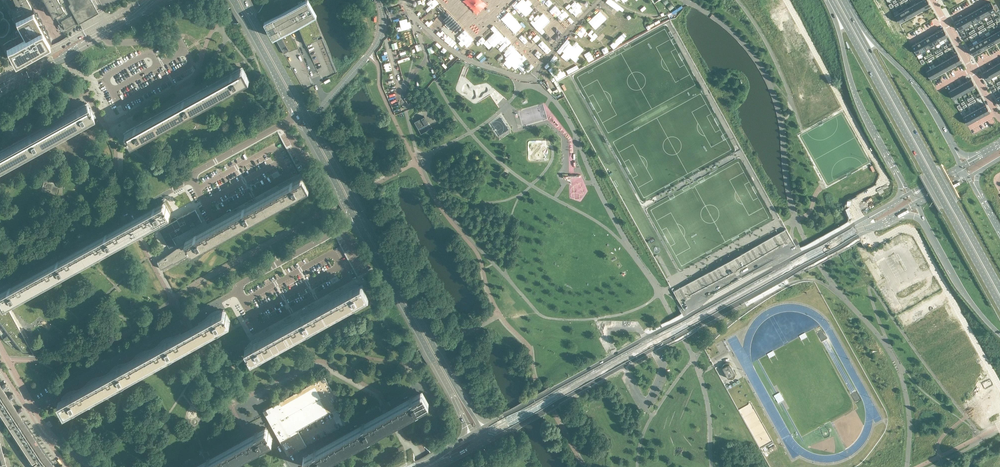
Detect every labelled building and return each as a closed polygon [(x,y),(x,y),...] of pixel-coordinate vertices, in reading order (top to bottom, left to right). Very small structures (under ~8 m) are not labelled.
[(20,13),(31,7),(27,0),(13,0),(20,13)] [(62,33),(121,0),(45,0),(62,33)] [(314,14),(316,13),(310,2),(309,0),(290,0),(290,1),(290,2),(290,3),(290,4),(290,5),(291,7),(298,23),(306,44),(323,37),(314,14)] [(921,0),(917,3),(921,10),(926,8),(921,0)] [(991,2),(986,4),(990,12),(991,14),(996,11),(995,9),(993,5),(991,2)] [(921,10),(917,3),(912,5),(917,13),(921,10)] [(990,12),(986,4),(981,7),(986,14),(987,17),(991,14),(990,12)] [(917,13),(912,5),(908,8),(912,15),(917,13)] [(295,38),(293,39),(289,28),(294,25),(298,23),(291,7),(288,9),(285,10),(266,21),(274,36),(284,54),(285,53),(284,53),(289,51),(299,47),(295,38)] [(986,14),(981,7),(977,9),(981,17),(982,19),(987,17),(986,14)] [(6,42),(3,44),(12,59),(15,58),(51,39),(42,23),(33,8),(16,17),(25,32),(6,42)] [(904,10),(903,8),(898,11),(899,13),(903,20),(908,18),(904,10)] [(912,15),(908,8),(904,10),(908,18),(912,15)] [(981,17),(977,9),(972,12),(977,19),(978,21),(982,19),(981,17)] [(977,19),(972,12),(968,14),(972,22),(973,24),(978,21),(977,19)] [(899,13),(895,15),(899,23),(903,20),(899,13)] [(972,22),(968,14),(963,17),(968,24),(969,24),(972,22)] [(968,24),(963,17),(959,19),(963,27),(964,29),(969,26),(968,24)] [(963,27),(959,19),(954,22),(959,29),(960,32),(964,29),(963,27)] [(943,28),(938,31),(943,38),(943,39),(948,37),(947,36),(943,28)] [(996,32),(994,30),(990,33),(990,34),(991,35),(995,42),(999,40),(996,32)] [(943,38),(938,31),(934,33),(938,41),(939,42),(943,39),(943,38)] [(938,41),(934,33),(930,36),(934,43),(935,45),(940,43),(939,42),(938,41)] [(990,34),(988,35),(986,36),(987,37),(991,45),(995,42),(991,35),(990,34)] [(986,36),(986,35),(981,38),(982,40),(986,47),(991,45),(987,37),(986,36)] [(934,43),(930,36),(925,38),(929,46),(931,48),(935,45),(934,43)] [(929,46),(925,38),(921,41),(925,48),(926,50),(931,48),(929,46)] [(982,40),(978,42),(982,50),(986,47),(982,40)] [(925,48),(921,41),(916,43),(920,51),(921,51),(925,48)] [(982,50),(978,42),(973,45),(977,52),(982,50)] [(920,51),(916,43),(912,46),(916,53),(917,55),(922,53),(921,51),(920,51)] [(973,45),(973,44),(968,46),(969,47),(973,55),(977,52),(973,45)] [(962,61),(957,54),(953,56),(957,64),(962,61)] [(957,64),(953,56),(948,59),(952,66),(957,64)] [(952,66),(948,59),(944,61),(948,69),(952,66)] [(948,69),(944,61),(939,64),(944,71),(948,69)] [(944,71),(939,64),(935,66),(939,74),(944,71)] [(996,65),(992,67),(996,75),(999,73),(999,72),(996,65)] [(939,74),(935,66),(930,69),(935,76),(939,74)] [(133,145),(235,88),(249,80),(242,67),(125,132),(133,145)] [(996,75),(992,67),(987,70),(991,77),(996,75)] [(935,76),(930,69),(926,71),(930,79),(935,76)] [(991,77),(987,70),(982,72),(987,80),(991,77)] [(971,79),(967,81),(971,89),(975,86),(971,79)] [(971,89),(967,81),(962,84),(966,91),(971,89)] [(966,91),(962,84),(958,86),(962,94),(966,91)] [(962,94),(958,86),(953,89),(957,96),(962,94)] [(957,96),(953,89),(949,91),(953,99),(957,96)] [(83,122),(94,116),(87,103),(0,151),(0,168),(83,122)] [(990,112),(985,104),(981,107),(985,114),(990,112)] [(985,114),(981,107),(976,109),(981,117),(985,114)] [(981,117),(976,109),(972,112),(976,119),(981,117)] [(976,119),(972,112),(967,114),(972,122),(976,119)] [(972,122),(967,114),(963,117),(967,124),(972,122)] [(432,127),(429,122),(428,122),(424,116),(414,122),(421,134),(432,127)] [(309,189),(302,177),(294,182),(300,192),(305,189),(307,191),(309,189)] [(285,203),(294,198),(293,196),(300,192),(294,182),(246,208),(252,219),(255,217),(256,219),(264,214),(263,212),(268,210),(270,211),(278,207),(277,204),(283,201),(285,203)] [(171,213),(164,201),(161,203),(161,204),(160,204),(160,205),(161,205),(160,206),(159,206),(156,207),(162,218),(171,213)] [(147,229),(156,224),(156,221),(162,218),(156,207),(153,209),(108,234),(114,245),(117,243),(119,244),(126,240),(126,238),(135,233),(146,227),(147,229)] [(237,229),(246,224),(245,222),(252,219),(246,208),(197,235),(203,245),(206,244),(208,245),(216,241),(215,239),(220,236),(222,238),(226,235),(226,233),(235,228),(237,229)] [(173,237),(202,221),(196,209),(195,209),(183,216),(186,222),(181,225),(177,219),(177,218),(176,218),(176,217),(175,217),(174,217),(173,217),(173,218),(172,218),(172,219),(171,219),(171,220),(171,221),(170,222),(169,223),(168,223),(166,222),(165,224),(166,225),(160,228),(160,229),(160,228),(160,229),(168,244),(170,247),(176,243),(173,237)] [(792,239),(786,229),(784,230),(785,230),(675,291),(675,290),(673,291),(679,302),(680,301),(690,296),(734,272),(736,270),(738,269),(781,245),(792,239)] [(99,255),(108,250),(108,248),(114,245),(108,234),(60,260),(66,271),(69,269),(71,271),(78,267),(78,265),(83,262),(84,263),(92,259),(92,257),(98,254),(99,255)] [(178,260),(197,249),(198,251),(201,249),(200,247),(203,245),(197,235),(190,239),(190,238),(189,238),(188,238),(185,240),(185,241),(184,241),(185,242),(184,242),(157,262),(161,269),(173,262),(174,262),(177,260),(178,260)] [(865,261),(878,285),(883,282),(871,258),(865,261)] [(51,282),(60,277),(60,275),(66,271),(60,260),(12,287),(18,298),(21,296),(23,298),(30,293),(30,291),(35,289),(36,290),(41,288),(40,285),(50,280),(51,282)] [(327,324),(324,318),(342,308),(346,314),(353,310),(350,304),(355,300),(357,304),(360,302),(359,299),(367,294),(362,285),(359,286),(358,284),(356,285),(355,285),(354,285),(353,285),(352,286),(350,287),(349,287),(348,288),(346,290),(345,290),(344,292),(342,293),(341,294),(340,295),(339,296),(338,296),(337,296),(336,297),(335,297),(334,298),(332,298),(331,298),(330,298),(329,299),(328,299),(327,300),(324,301),(323,302),(322,303),(321,304),(320,305),(318,307),(317,307),(317,308),(316,308),(315,309),(314,310),(312,310),(311,311),(310,311),(309,311),(308,311),(307,311),(306,312),(305,312),(303,313),(302,313),(301,314),(300,314),(299,315),(298,316),(297,317),(296,319),(294,320),(294,321),(293,321),(292,321),(291,322),(290,323),(289,323),(287,324),(286,324),(285,324),(284,325),(282,325),(281,325),(280,326),(278,326),(278,327),(277,327),(276,328),(275,329),(274,330),(273,330),(271,332),(269,334),(268,335),(267,336),(266,336),(265,336),(263,337),(262,338),(259,338),(257,338),(256,339),(255,339),(254,340),(253,340),(252,341),(251,342),(250,343),(249,344),(248,345),(248,346),(245,348),(246,349),(251,358),(251,360),(255,358),(254,357),(259,354),(261,357),(264,355),(262,352),(268,349),(271,355),(279,351),(276,345),(294,334),(298,341),(305,337),(302,330),(307,327),(309,330),(312,329),(310,325),(316,322),(320,329),(327,324)] [(18,298),(12,287),(0,293),(6,303),(14,298),(15,299),(18,298)] [(9,309),(7,304),(15,299),(14,298),(6,303),(0,293),(0,294),(0,324),(2,323),(8,332),(10,334),(3,339),(5,341),(6,341),(5,341),(14,340),(21,348),(20,351),(21,351),(23,351),(25,352),(27,352),(28,352),(30,352),(33,351),(31,348),(9,309)] [(168,362),(164,356),(170,353),(172,356),(175,354),(173,351),(179,348),(182,355),(190,350),(186,344),(200,336),(205,334),(208,340),(216,336),(213,329),(218,326),(220,330),(223,328),(221,325),(227,322),(227,323),(230,321),(230,320),(225,311),(224,309),(221,311),(220,310),(219,310),(218,311),(216,311),(215,311),(214,312),(213,312),(212,313),(211,313),(210,314),(209,315),(208,316),(206,318),(205,319),(203,320),(203,321),(202,321),(201,322),(200,322),(199,323),(200,325),(195,327),(181,335),(180,333),(180,334),(179,334),(177,335),(174,336),(173,337),(170,337),(168,337),(167,338),(166,338),(165,339),(164,339),(163,340),(161,341),(161,342),(160,343),(158,344),(157,346),(156,346),(155,348),(153,348),(153,349),(152,349),(151,349),(149,350),(148,350),(147,350),(146,351),(145,351),(144,351),(142,352),(141,352),(139,354),(137,355),(136,356),(134,358),(132,360),(131,361),(130,361),(129,362),(128,362),(127,363),(126,363),(124,363),(122,364),(120,364),(119,365),(118,365),(117,365),(116,366),(115,366),(113,368),(112,370),(110,371),(109,372),(108,373),(107,374),(106,375),(105,375),(104,376),(103,376),(102,376),(100,377),(98,377),(97,377),(96,378),(95,378),(93,379),(92,379),(90,381),(89,382),(88,383),(86,384),(85,386),(84,386),(83,387),(82,388),(81,388),(79,389),(78,389),(78,390),(77,390),(73,390),(72,391),(71,391),(70,392),(69,392),(68,393),(67,393),(66,394),(65,395),(64,396),(63,396),(62,398),(63,400),(60,402),(65,411),(74,406),(76,409),(78,408),(79,408),(77,404),(82,401),(86,408),(94,404),(90,397),(109,387),(112,393),(120,389),(116,383),(122,380),(124,383),(127,381),(125,378),(130,375),(134,381),(142,377),(138,370),(157,360),(160,367),(168,362)] [(723,369),(727,377),(728,378),(729,378),(730,379),(732,379),(733,378),(734,377),(735,376),(735,375),(735,374),(735,373),(730,365),(730,364),(729,363),(728,363),(727,362),(725,363),(724,363),(723,364),(723,365),(722,367),(723,368),(723,369)] [(349,421),(326,380),(324,376),(272,405),(263,410),(288,455),(289,454),(290,454),(292,453),(293,453),(293,452),(295,451),(299,449),(349,421)] [(12,401),(10,399),(15,395),(13,393),(8,396),(5,392),(0,396),(0,413),(13,404),(12,401)] [(774,395),(778,402),(784,399),(780,392),(774,395)] [(380,430),(381,429),(382,429),(384,428),(385,428),(384,426),(388,424),(388,423),(394,420),(397,418),(402,416),(403,418),(404,417),(405,416),(407,415),(408,415),(409,414),(410,414),(411,414),(412,414),(413,414),(414,413),(415,413),(416,413),(417,412),(418,412),(419,411),(421,410),(422,409),(423,408),(424,407),(425,406),(424,404),(427,402),(422,393),(413,398),(412,396),(409,398),(410,399),(397,407),(392,409),(389,411),(383,415),(383,414),(365,424),(364,423),(361,425),(362,426),(317,451),(316,450),(313,451),(314,452),(308,455),(308,454),(305,456),(305,457),(311,466),(313,466),(314,466),(315,466),(316,466),(317,466),(318,466),(319,466),(320,466),(321,466),(322,465),(324,464),(325,463),(326,462),(327,462),(328,461),(329,459),(330,458),(331,457),(332,456),(333,456),(334,455),(335,455),(336,455),(337,454),(339,454),(340,454),(341,454),(342,453),(343,453),(344,453),(345,452),(346,452),(347,451),(348,451),(349,450),(350,449),(351,449),(351,448),(353,446),(354,445),(355,444),(356,443),(357,443),(358,442),(359,442),(360,441),(361,441),(363,441),(365,440),(366,440),(367,440),(368,439),(369,439),(370,439),(371,438),(372,438),(373,437),(373,436),(374,436),(375,435),(377,433),(378,432),(379,431),(380,430)] [(21,416),(19,414),(18,412),(23,409),(22,407),(17,410),(13,404),(0,413),(3,417),(2,417),(3,419),(3,418),(4,420),(5,421),(8,425),(21,416)] [(29,429),(27,426),(21,416),(8,425),(11,429),(10,430),(11,431),(11,430),(16,437),(29,429)] [(234,462),(235,462),(236,462),(237,461),(238,461),(239,461),(240,460),(241,460),(242,459),(244,458),(245,456),(246,455),(247,454),(248,453),(249,452),(250,451),(251,451),(252,451),(253,450),(254,450),(256,449),(258,449),(259,449),(261,448),(262,448),(263,447),(264,447),(266,446),(267,445),(268,444),(269,442),(270,442),(269,441),(273,439),(272,438),(267,429),(267,428),(266,427),(263,429),(264,430),(258,433),(258,432),(255,433),(255,435),(210,460),(209,458),(206,460),(207,461),(197,466),(223,466),(224,466),(225,466),(226,465),(227,464),(228,464),(229,463),(230,463),(231,463),(233,463),(234,462)] [(43,450),(29,429),(16,437),(19,441),(18,442),(19,443),(26,453),(26,454),(27,455),(28,456),(28,458),(29,457),(32,462),(32,461),(33,463),(36,466),(52,466),(55,465),(45,453),(43,450)]
